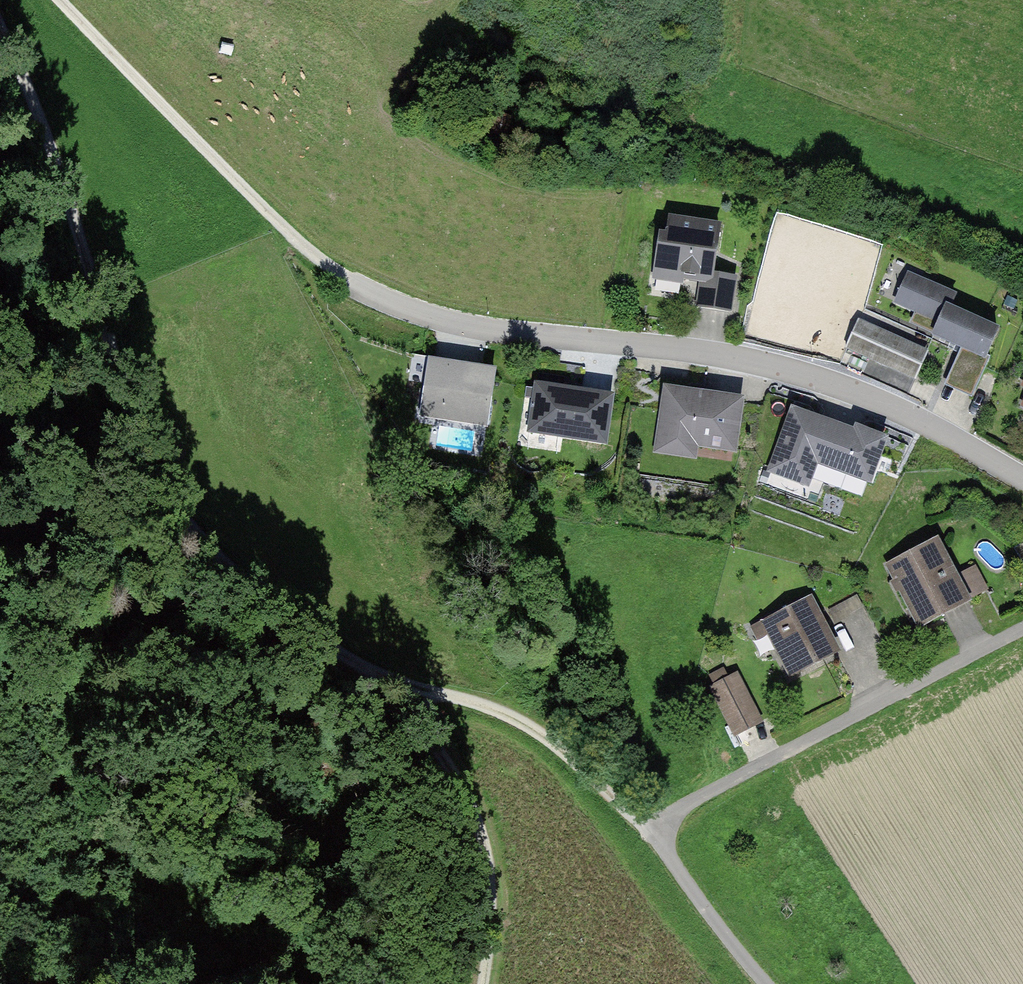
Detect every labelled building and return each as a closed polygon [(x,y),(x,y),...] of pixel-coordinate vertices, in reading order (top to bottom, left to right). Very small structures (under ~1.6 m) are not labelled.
[(663,233),(654,231),(647,280),(696,287),(693,308),(729,313),(734,275),(712,272),(719,225),(666,217),(663,233)] [(952,295),(902,272),(888,303),(937,325),(952,295)] [(997,331),(949,310),(934,342),(982,364),(997,331)] [(855,324),(845,349),(914,377),(924,352),(855,324)] [(494,370),(429,360),(423,405),(461,411),(460,421),(485,425),(494,370)] [(608,393),(530,386),(526,436),(603,443),(608,393)] [(742,400),(659,389),(651,453),(733,463),(742,400)] [(883,442),(785,407),(758,484),(856,519),(883,442)] [(934,536),(880,563),(913,627),(967,600),(934,536)] [(979,563),(965,570),(977,594),(991,587),(979,563)] [(810,593),(746,626),(760,654),(771,649),(786,679),(839,652),(810,593)] [(736,671),(705,686),(730,735),(760,720),(736,671)]
